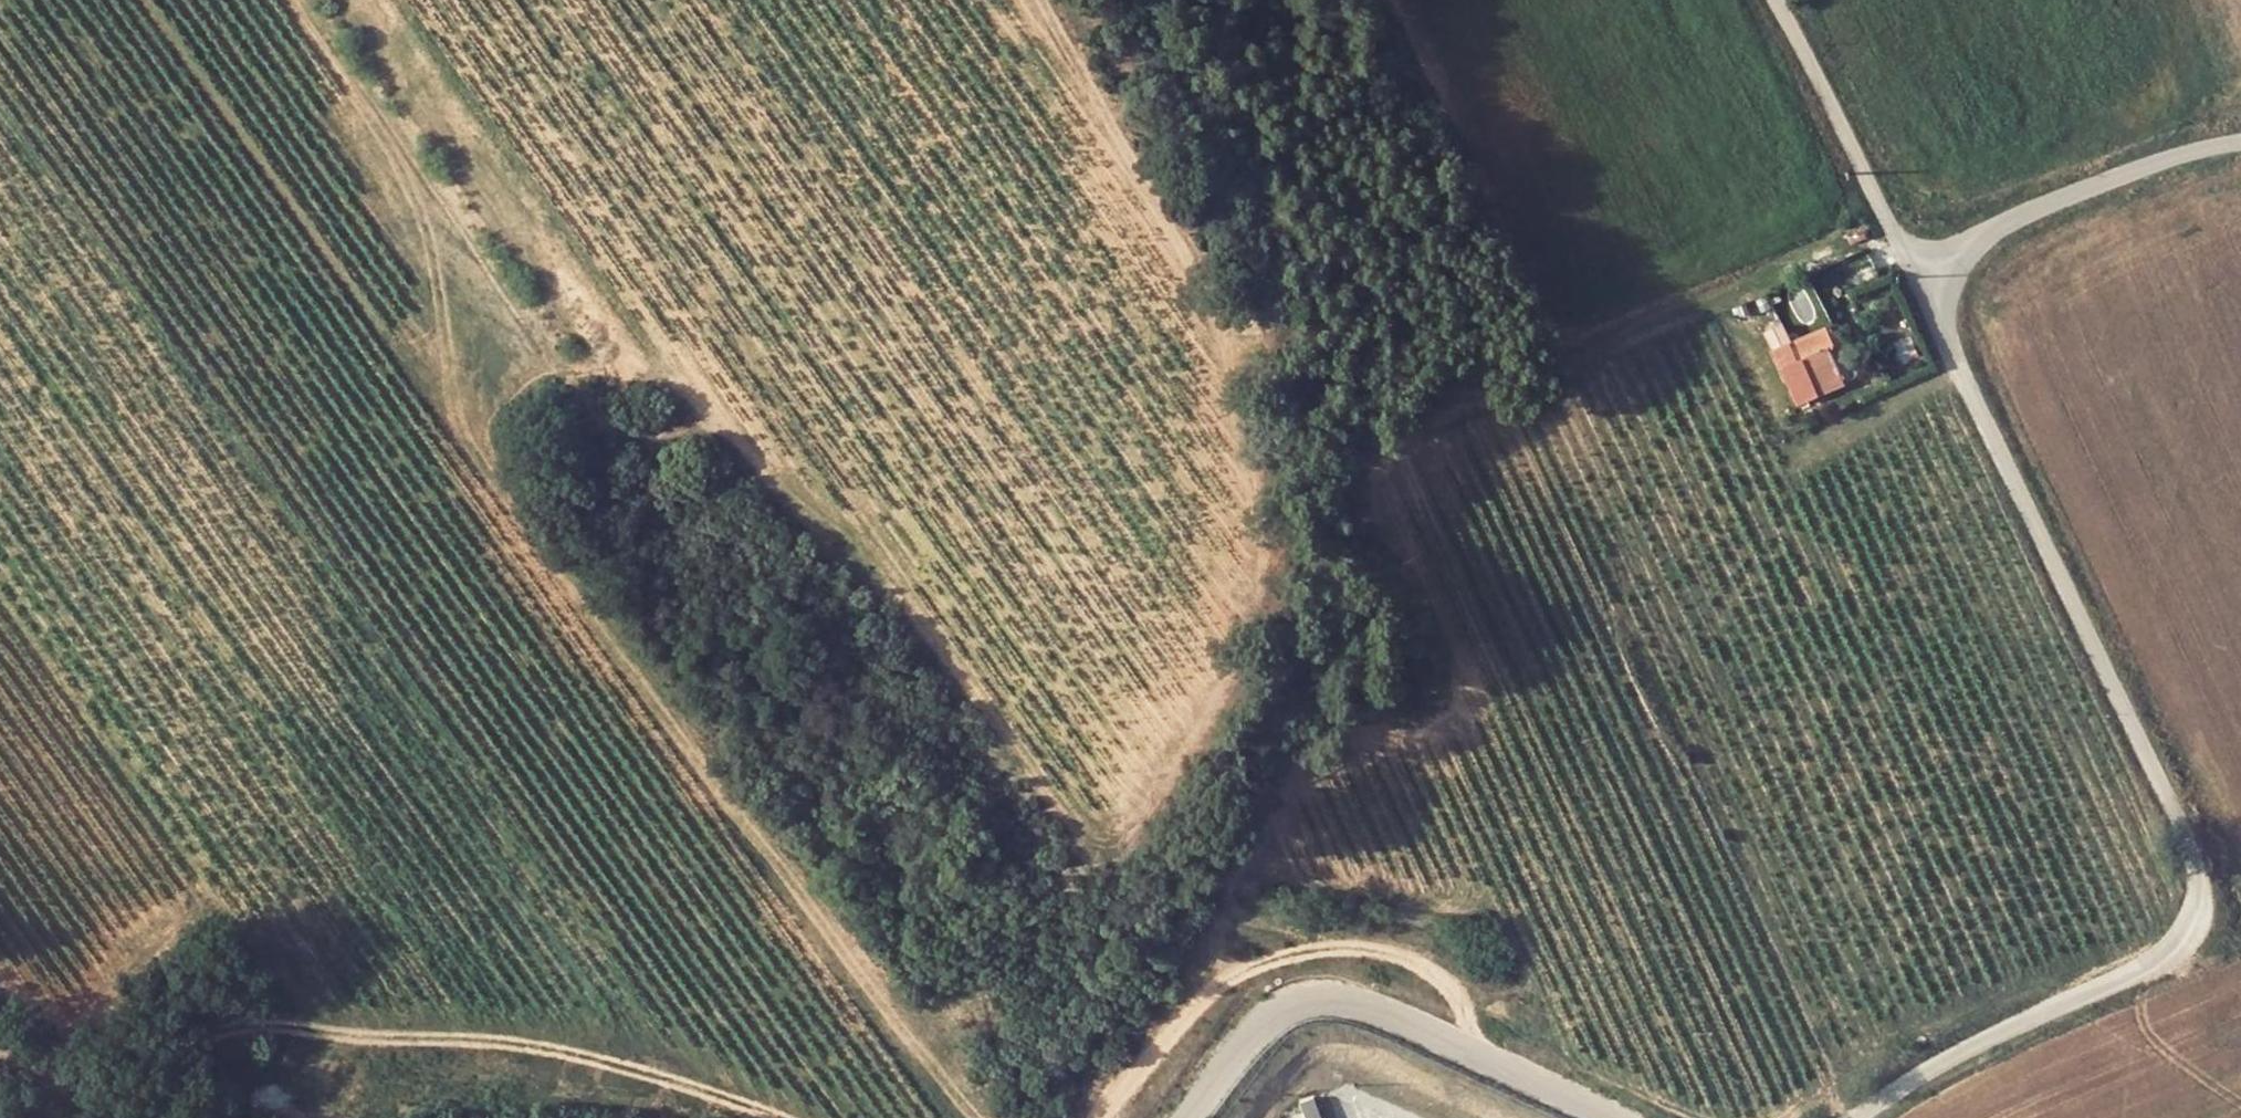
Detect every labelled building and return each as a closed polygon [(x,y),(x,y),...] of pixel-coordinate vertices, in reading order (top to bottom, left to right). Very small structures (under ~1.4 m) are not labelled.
[(1779,303),(1776,293),(1768,296),(1771,306),(1779,303)] [(1846,383),(1828,344),(1831,342),(1823,326),(1790,342),(1797,359),(1801,358),(1819,395),(1846,383)] [(1317,1097),(1287,1106),(1291,1117),(1324,1117),(1317,1097)]
